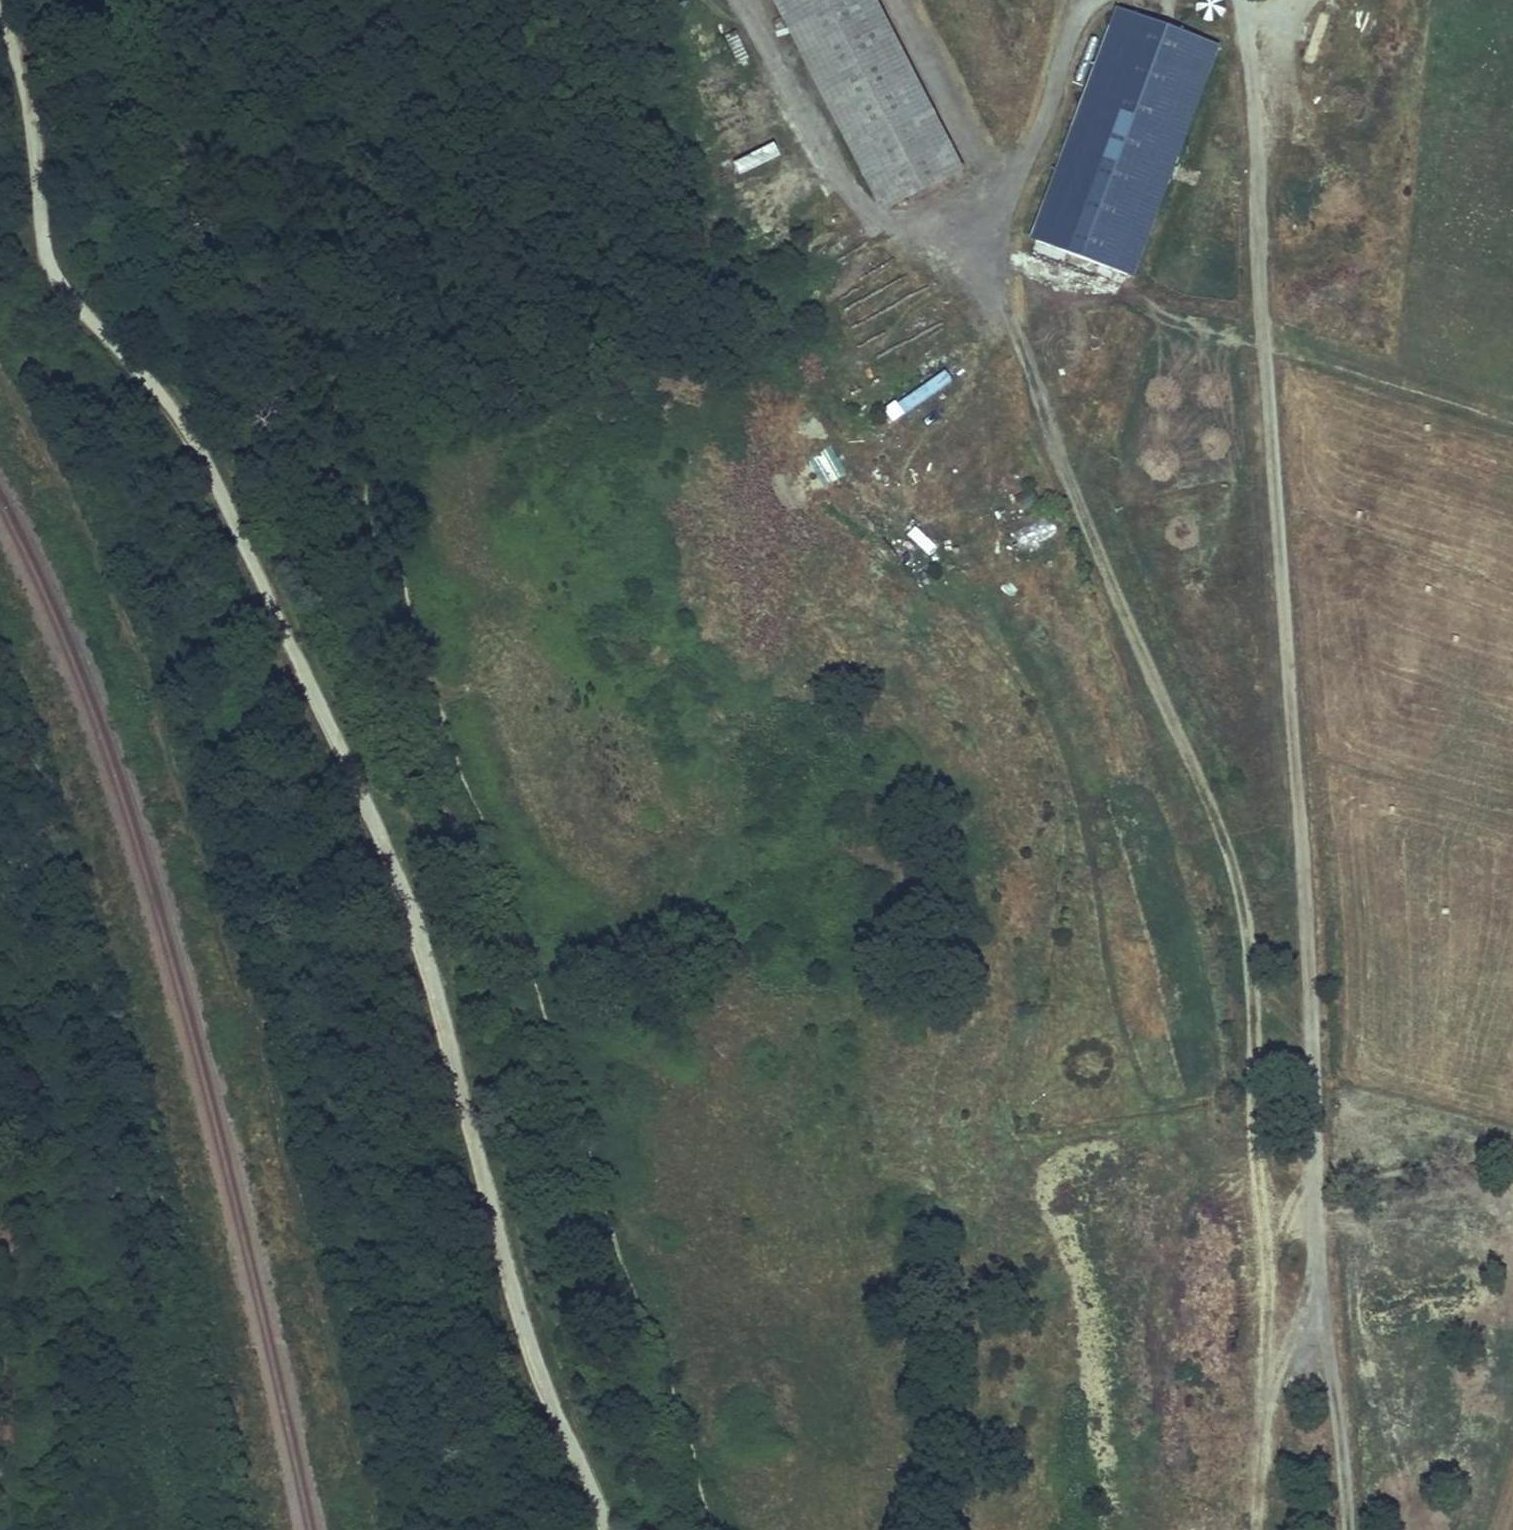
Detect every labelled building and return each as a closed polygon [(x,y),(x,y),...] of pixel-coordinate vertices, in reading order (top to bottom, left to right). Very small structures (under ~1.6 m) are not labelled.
[(878,0),(772,0),(883,217),(967,174),(878,0)] [(1222,49),(1116,10),(1030,241),(1136,280),(1222,49)] [(1319,11),(1306,61),(1315,63),(1328,14),(1319,11)] [(1018,496),(1024,510),(1039,503),(1033,489),(1018,496)] [(1022,551),(1059,534),(1050,513),(1012,530),(1022,551)]
